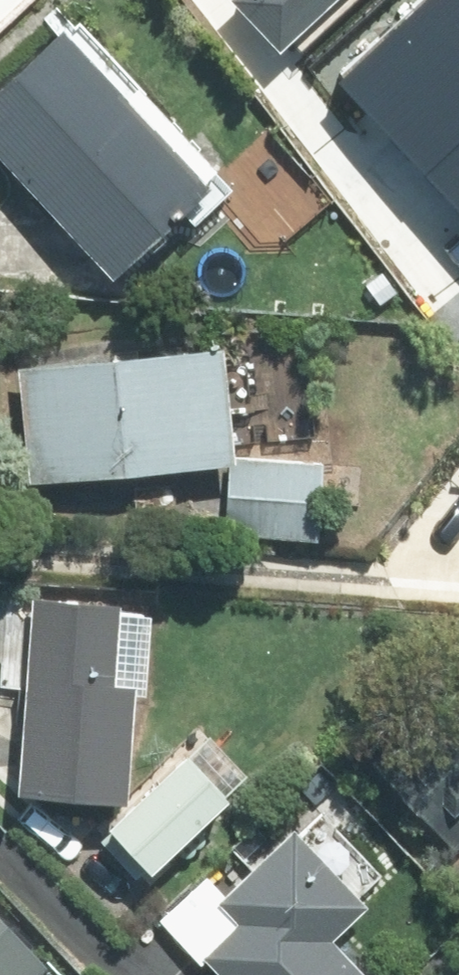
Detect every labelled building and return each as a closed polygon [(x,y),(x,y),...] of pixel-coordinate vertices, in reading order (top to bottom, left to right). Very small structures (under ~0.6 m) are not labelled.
[(218,7),(268,60),(281,48),(294,63),(361,0),(225,0),(218,7)] [(0,76),(0,128),(118,269),(214,189),(71,17),(0,76)] [(13,486),(218,470),(209,353),(4,369),(13,486)] [(318,464),(221,460),(217,539),(315,543),(318,464)] [(147,603),(0,594),(0,694),(13,695),(6,807),(111,813),(118,700),(141,701),(147,603)] [(458,850),(458,674),(447,661),(333,769),(433,874),(458,850)] [(215,807),(174,762),(94,836),(135,881),(215,807)] [(152,922),(203,974),(353,974),(324,944),(357,912),(283,835),(219,896),(200,876),(152,922)] [(52,974),(0,919),(0,974),(52,974)]
